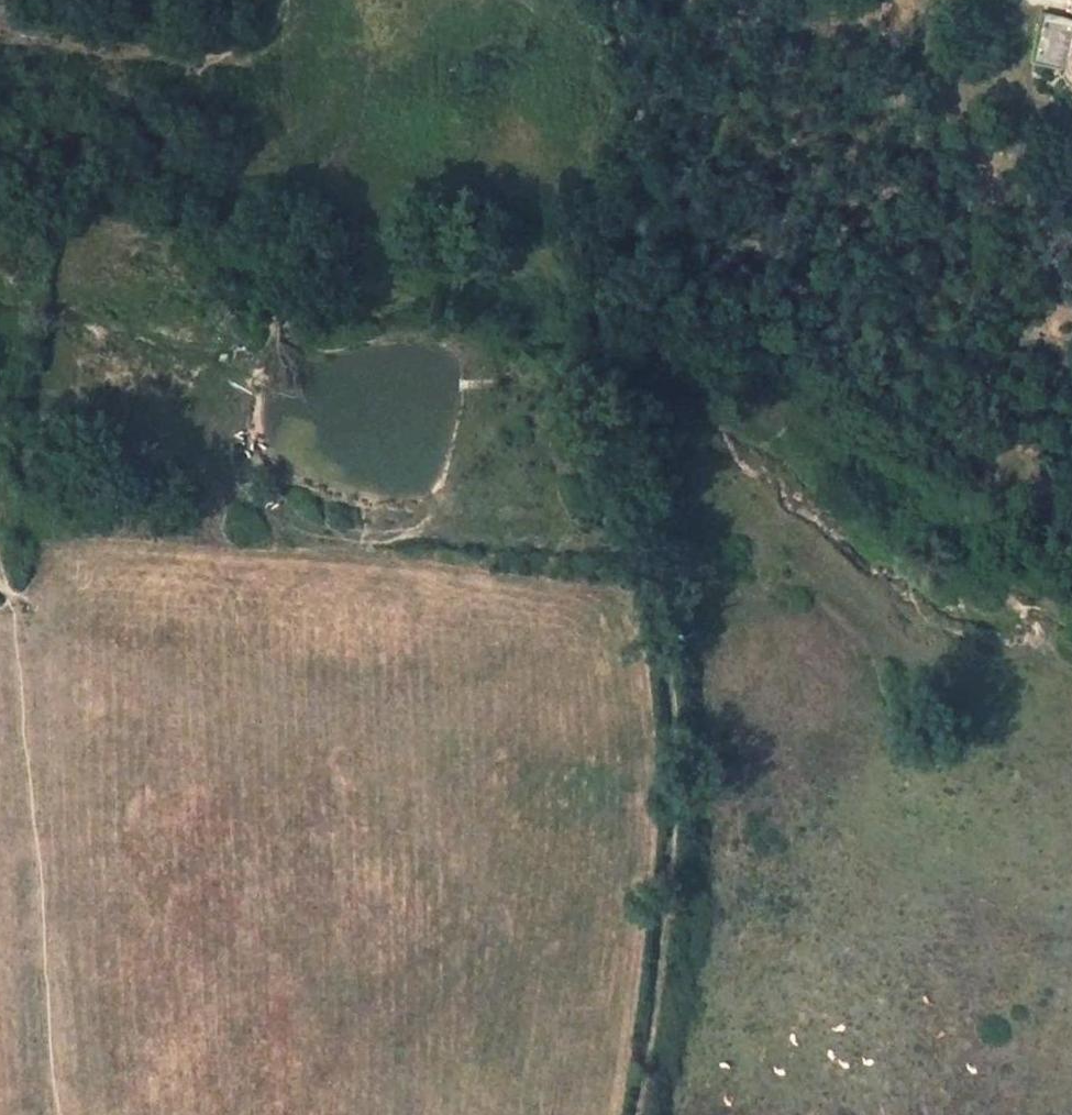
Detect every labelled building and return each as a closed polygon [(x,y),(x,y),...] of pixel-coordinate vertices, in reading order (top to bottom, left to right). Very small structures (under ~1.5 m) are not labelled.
[(1033,66),(1065,72),(1064,77),(1071,79),(1071,22),(1043,15),(1033,66)]
